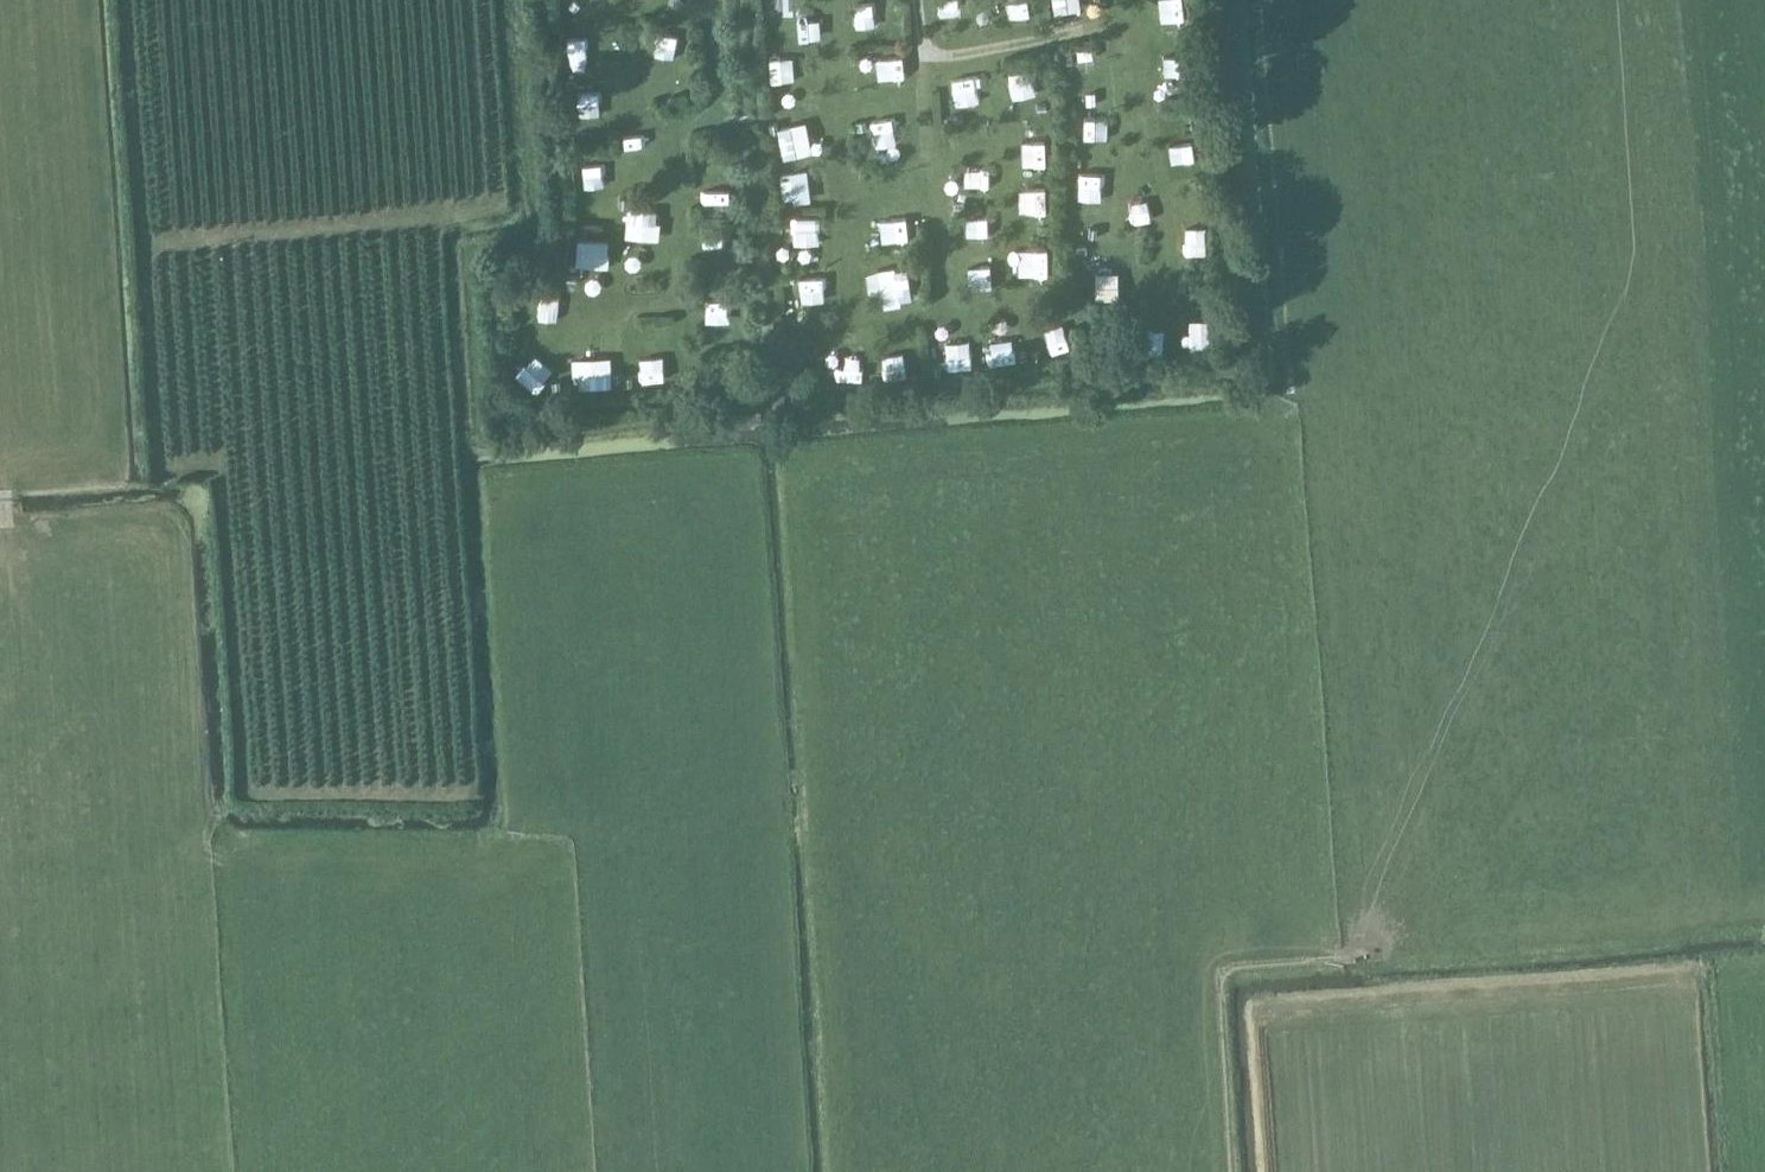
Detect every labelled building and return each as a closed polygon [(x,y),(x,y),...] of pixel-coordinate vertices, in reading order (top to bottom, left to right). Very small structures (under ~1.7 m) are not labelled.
[(880,0),(859,0),(859,13),(880,12),(880,0)] [(657,45),(679,46),(680,21),(658,20),(657,45)] [(566,50),(591,49),(591,26),(566,26),(566,50)] [(1077,61),(1096,58),(1093,35),(1073,37),(1077,61)] [(869,42),(870,67),(891,66),(890,41),(869,42)] [(772,42),(773,67),(796,67),(795,42),(772,42)] [(1023,69),(1029,89),(1052,83),(1047,63),(1023,69)] [(957,89),(980,90),(981,66),(958,65),(957,89)] [(596,80),(578,80),(578,99),(597,99),(596,80)] [(1084,97),(1085,122),(1109,121),(1108,96),(1084,97)] [(894,103),(875,106),(880,134),(899,131),(894,103)] [(802,135),(793,108),(773,115),(782,142),(802,135)] [(1036,114),(1032,128),(1052,134),(1056,120),(1036,114)] [(629,118),(628,130),(647,131),(648,118),(629,118)] [(583,168),(603,169),(604,146),(584,145),(583,168)] [(991,171),(990,151),(969,152),(970,172),(991,171)] [(1078,187),(1101,188),(1102,160),(1079,159),(1078,187)] [(806,163),(784,164),(785,185),(807,183),(806,163)] [(1025,175),(1024,200),(1048,201),(1049,175),(1025,175)] [(652,218),(653,195),(632,194),(631,217),(652,218)] [(1197,202),(1199,224),(1211,223),(1209,201),(1197,202)] [(794,203),(795,228),(820,227),(820,203),(794,203)] [(913,228),(914,207),(886,206),(885,228),(913,228)] [(706,214),(706,236),(727,237),(728,214),(706,214)] [(607,251),(608,227),(584,225),(583,249),(607,251)] [(999,260),(999,236),(974,235),(973,259),(999,260)] [(1037,238),(1038,264),(1050,264),(1050,237),(1037,238)] [(885,261),(889,285),(914,281),(910,257),(885,261)] [(1125,258),(1105,259),(1106,284),(1126,283),(1125,258)] [(827,287),(826,264),(804,264),(804,288),(827,287)] [(1007,340),(1026,340),(1025,325),(1007,326),(1007,340)] [(972,330),(952,329),(951,356),(971,357),(972,330)] [(547,352),(548,339),(530,338),(530,351),(547,352)] [(601,338),(585,339),(586,358),(602,357),(601,338)] [(906,340),(886,341),(887,363),(907,363),(906,340)]
